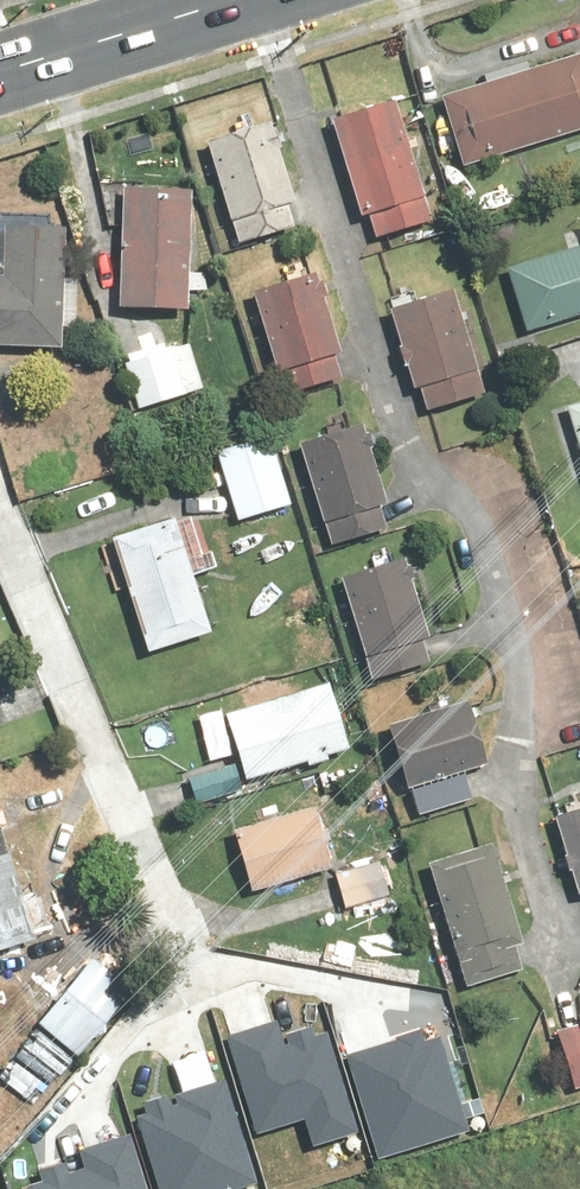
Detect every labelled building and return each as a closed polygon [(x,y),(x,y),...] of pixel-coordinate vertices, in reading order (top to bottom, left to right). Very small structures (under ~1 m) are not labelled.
[(434,98),(456,171),(579,135),(579,73),(575,57),(434,98)] [(323,125),(359,250),(427,230),(391,106),(323,125)] [(266,127),(201,146),(231,249),(297,231),(266,127)] [(114,190),(110,320),(182,323),(186,192),(114,190)] [(58,357),(61,231),(0,230),(0,356),(58,357)] [(520,335),(579,317),(579,245),(501,268),(520,335)] [(311,270),(241,291),(273,401),(344,381),(311,270)] [(452,287),(383,307),(415,417),(484,397),(452,287)] [(186,343),(120,364),(136,414),(202,393),(186,343)] [(561,404),(579,469),(579,399),(561,404)] [(360,427),(289,449),(321,554),(392,533),(360,427)] [(265,435),(212,452),(234,523),(287,507),(265,435)] [(105,541),(140,657),(206,637),(171,521),(105,541)] [(399,562),(333,582),(365,686),(431,666),(399,562)] [(212,715),(233,784),(346,750),(325,680),(212,715)] [(463,698),(381,723),(411,822),(474,803),(466,776),(485,770),(463,698)] [(543,814),(571,907),(579,904),(579,803),(543,814)] [(310,812),(230,836),(247,895),(328,870),(310,812)] [(36,955),(0,831),(0,965),(36,955)] [(488,853),(419,874),(455,991),(524,970),(488,853)] [(329,880),(339,916),(391,900),(380,865),(329,880)] [(89,962),(33,1026),(71,1059),(127,994),(89,962)] [(275,1017),(229,1031),(259,1126),(301,1113),(311,1146),(361,1131),(327,1024),(282,1039),(275,1017)] [(550,1025),(569,1092),(579,1089),(579,1017),(550,1025)] [(423,1027),(343,1050),(374,1156),(470,1128),(442,1032),(425,1037),(423,1027)] [(163,1188),(224,1188),(257,1179),(225,1075),(144,1099),(147,1111),(140,1113),(163,1188)] [(35,1188),(150,1188),(131,1127),(78,1143),(84,1162),(68,1166),(65,1157),(36,1166),(40,1178),(32,1180),(35,1188)]
